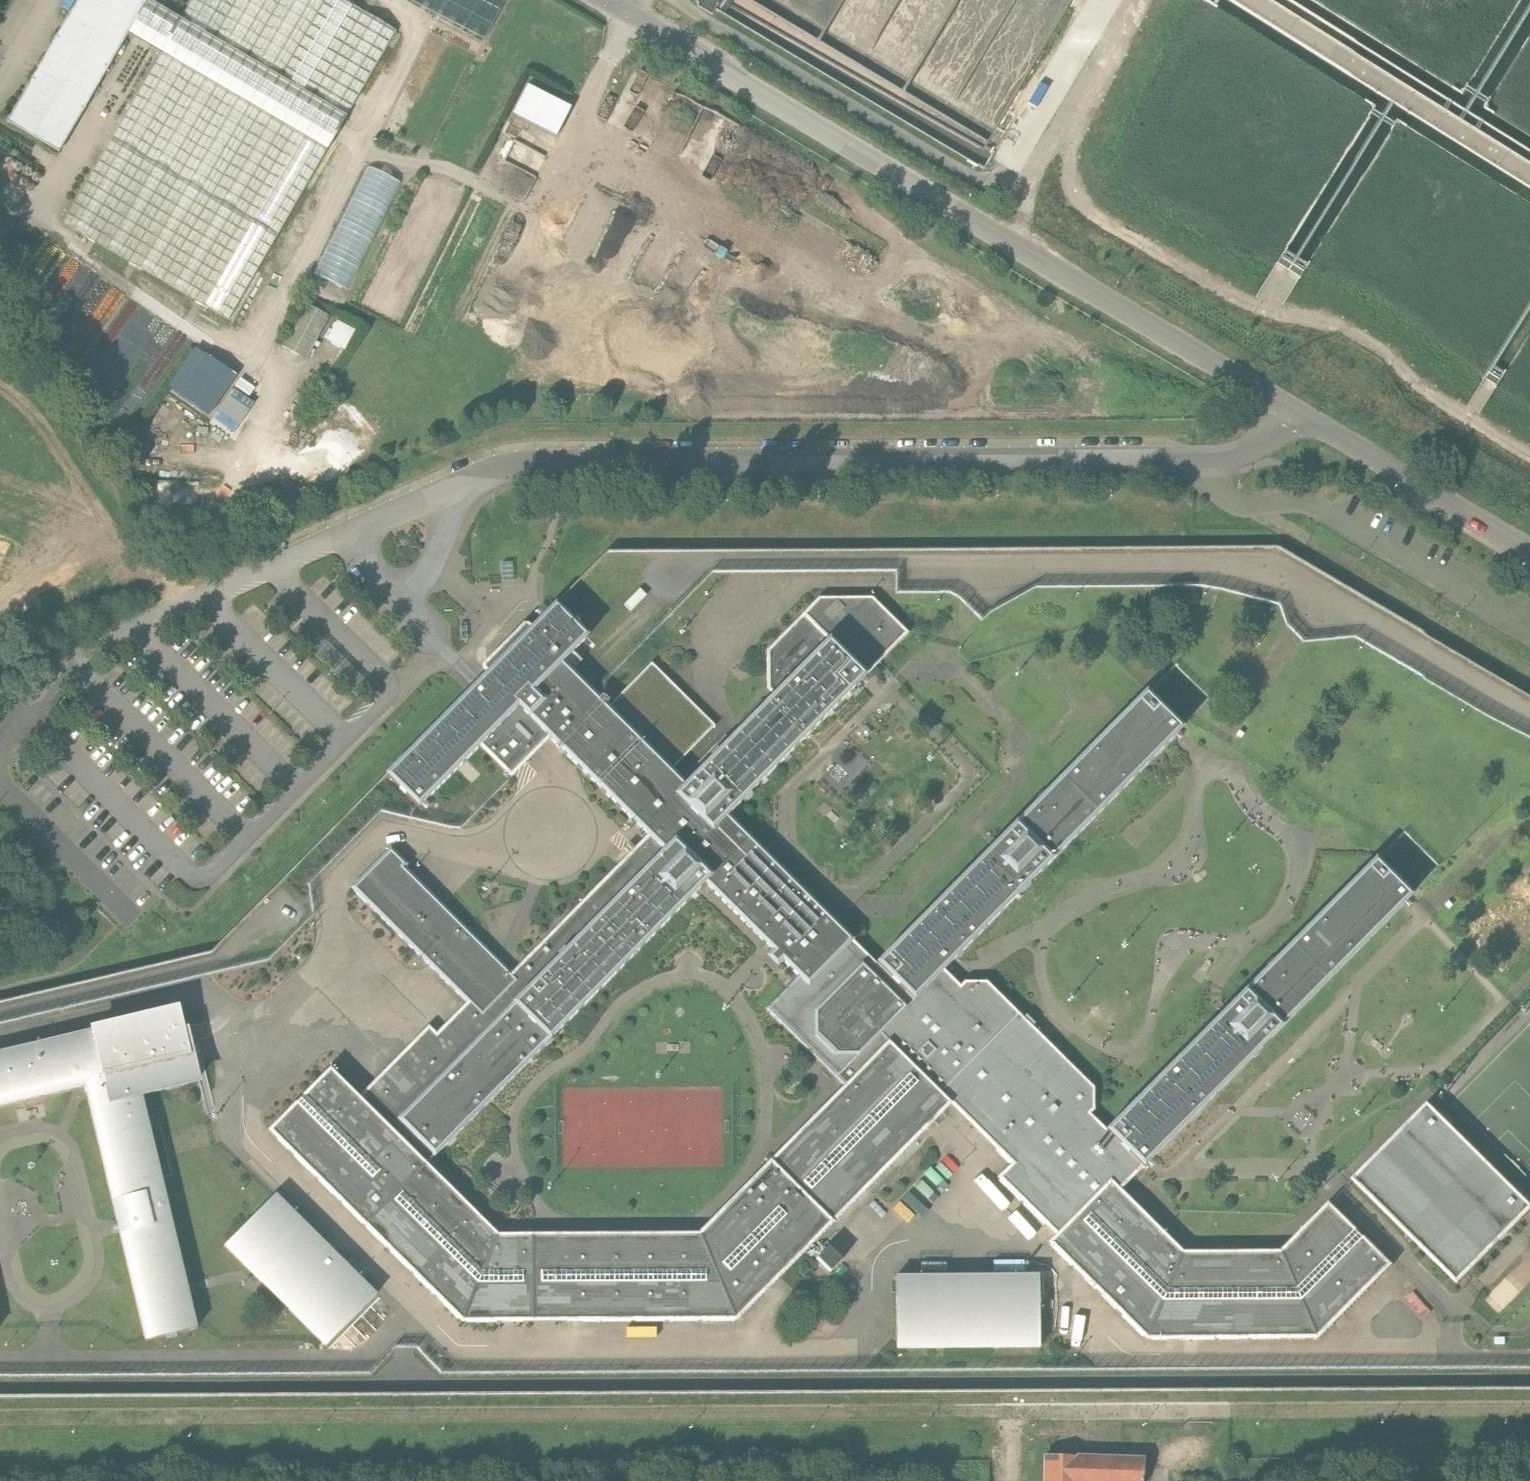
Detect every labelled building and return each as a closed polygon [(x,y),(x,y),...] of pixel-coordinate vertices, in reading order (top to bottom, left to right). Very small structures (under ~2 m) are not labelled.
[(7,123),(59,153),(128,34),(148,0),(78,0),(7,123)] [(128,34),(161,54),(63,224),(230,320),(396,32),(340,0),(192,0),(181,19),(148,0),(128,34)] [(571,107),(528,85),(513,114),(556,136),(571,107)] [(516,141),(508,158),(533,170),(541,153),(516,141)] [(348,291),(401,183),(366,166),(313,274),(348,291)] [(495,236),(482,263),(505,273),(517,246),(495,236)] [(306,360),(329,316),(305,304),(282,347),(306,360)] [(354,331),(336,321),(326,340),(344,350),(354,331)] [(157,478),(156,505),(217,506),(217,494),(214,494),(215,479),(157,478)] [(843,1091),(889,1047),(951,1106),(1012,1167),(999,1183),(1057,1238),(1051,1247),(1150,1340),(1322,1338),(1394,1267),(1330,1207),(1285,1253),(1184,1254),(1124,1192),(1144,1172),(1413,897),(1377,859),(1225,1014),(1111,1129),(1094,1117),(1096,1088),(989,984),(964,988),(952,976),(947,972),(955,964),(1180,735),(1186,729),(1148,693),(1029,811),(994,846),(877,962),(844,929),(729,817),(863,679),(881,662),(907,635),(873,600),(818,601),(768,653),(769,698),(724,741),(650,666),(609,706),(595,692),(566,663),(591,637),(568,601),(508,660),(480,688),(390,776),(422,807),(481,746),(511,777),(513,779),(518,774),(542,749),(549,741),(560,751),(635,827),(644,836),(632,849),(518,967),(511,975),(388,856),(356,890),(468,1008),(439,1042),(431,1032),(358,1102),(429,1167),(701,891),(704,888),(706,890),(765,949),(796,980),(793,983),(768,1010),(843,1091)] [(181,1009),(0,1052),(0,1110),(78,1093),(86,1091),(116,1225),(142,1342),(201,1328),(191,1288),(144,1097),(191,1085),(200,1083),(187,1033),(181,1009)] [(701,1239),(498,1240),(429,1167),(358,1102),(332,1074),(273,1135),(467,1326),(736,1323),(951,1106),(889,1047),(843,1091),(701,1239)] [(1358,1182),(1459,1283),(1529,1214),(1529,1204),(1431,1106),(1358,1182)] [(325,1347),(377,1295),(275,1195),(273,1197),(224,1246),(287,1309),(317,1339),(325,1347)] [(897,1278),(897,1349),(1038,1347),(1037,1276),(897,1278)] [(1046,1456),(1045,1480),(1140,1480),(1141,1458),(1046,1456)]
